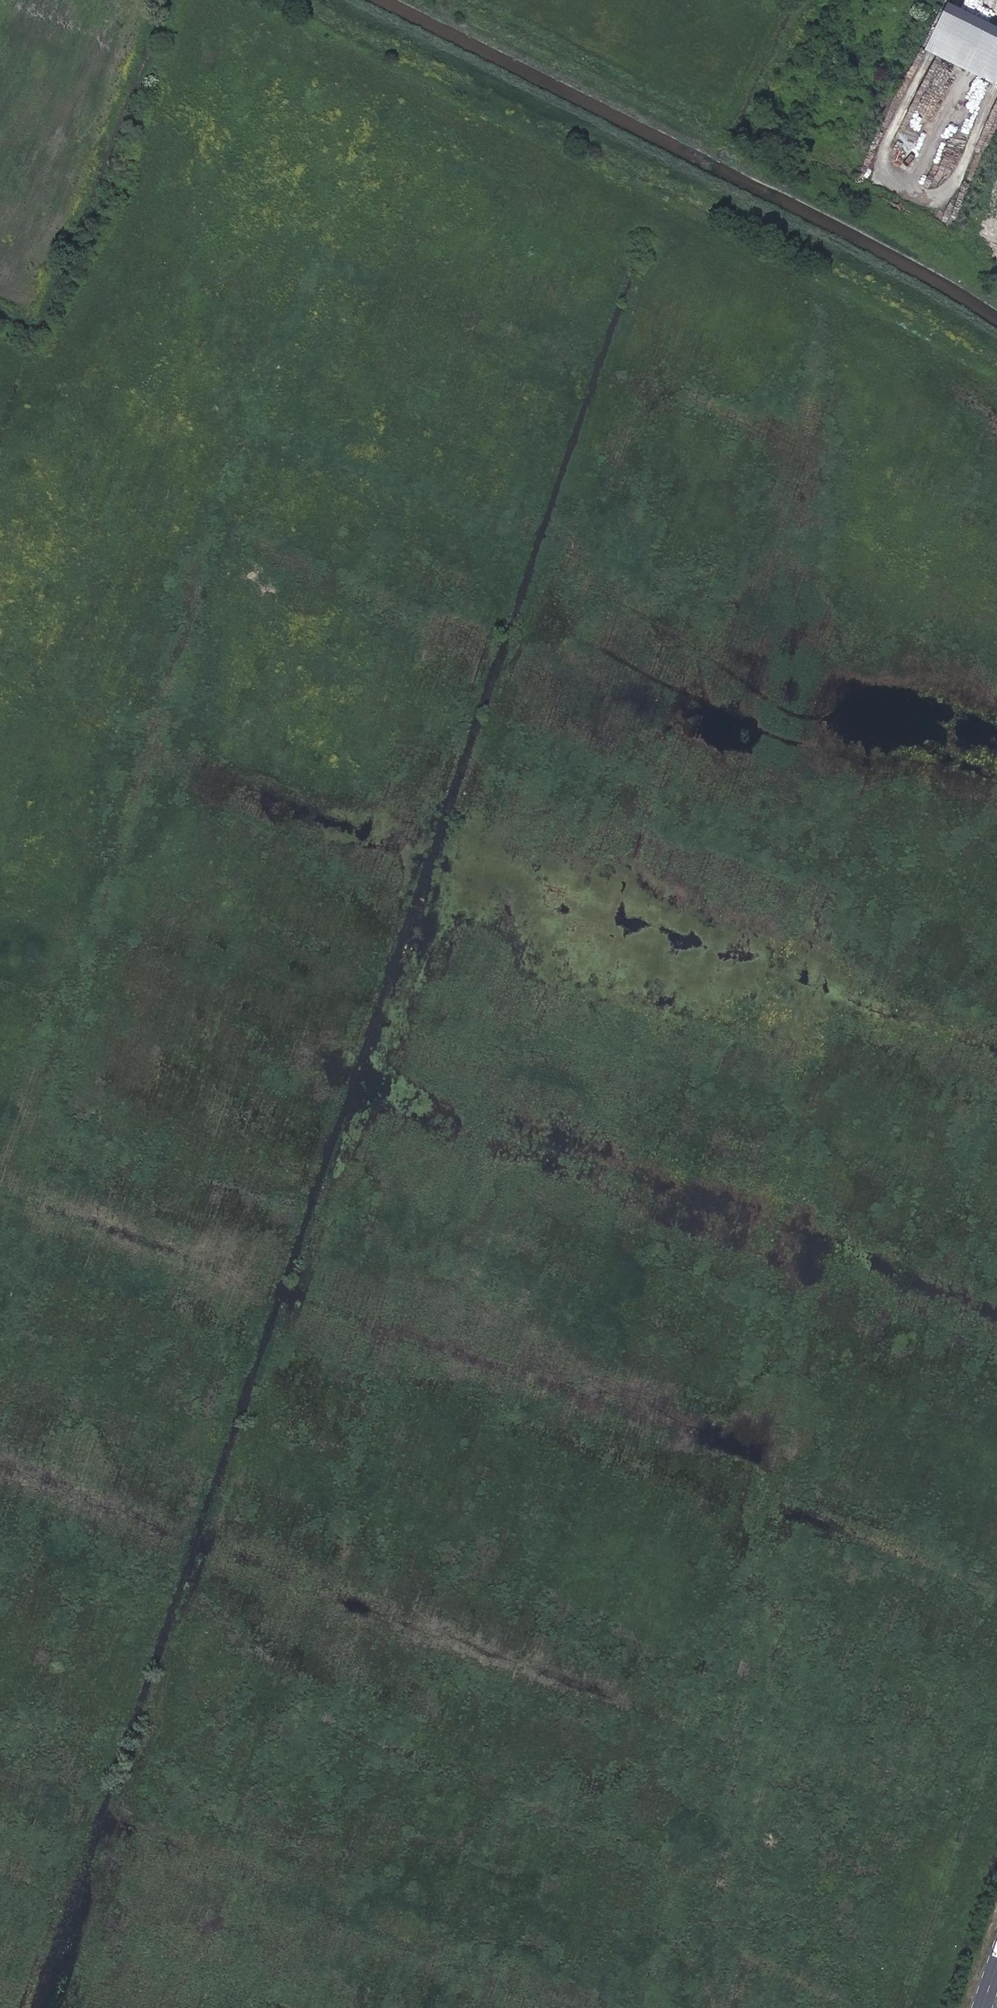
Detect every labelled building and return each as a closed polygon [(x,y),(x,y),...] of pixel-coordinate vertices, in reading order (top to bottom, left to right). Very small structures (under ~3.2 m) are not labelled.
[(951,2),(928,51),(996,82),(996,23),(951,2)]
